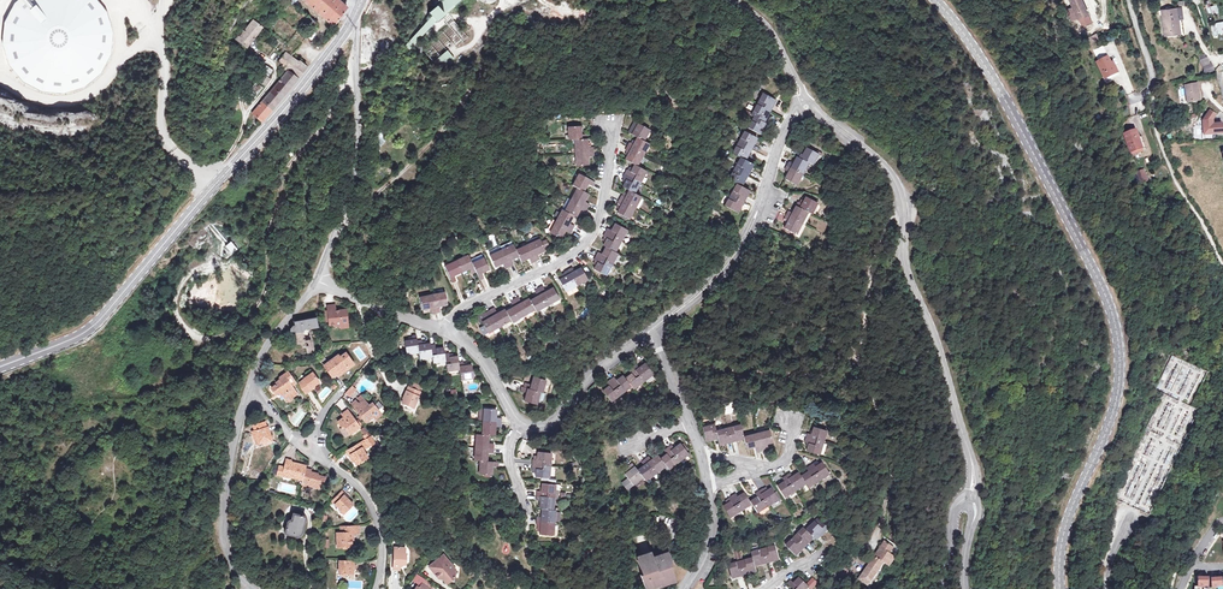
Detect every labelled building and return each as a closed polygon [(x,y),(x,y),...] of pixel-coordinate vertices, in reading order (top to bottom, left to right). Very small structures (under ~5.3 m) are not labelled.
[(7,15),(3,39),(10,65),(25,81),(47,91),(67,91),(86,85),(101,72),(110,57),(114,38),(111,20),(102,2),(99,0),(18,0),(7,15)] [(336,22),(348,8),(338,0),(310,0),(336,22)] [(428,1),(428,0),(414,0),(412,12),(422,13),(423,1),(428,1)] [(428,12),(437,22),(442,18),(447,13),(462,0),(443,0),(428,12)] [(1082,25),(1092,20),(1082,0),(1070,0),(1082,25)] [(1207,14),(1216,13),(1216,7),(1212,7),(1211,1),(1206,1),(1207,14)] [(1175,14),(1178,14),(1178,8),(1162,10),(1165,35),(1177,34),(1175,14)] [(249,46),(272,18),(262,10),(257,16),(253,12),(247,19),(251,23),(242,34),(241,33),(238,37),(249,46)] [(423,49),(434,62),(447,50),(460,39),(462,41),(467,36),(447,13),(442,18),(449,27),(423,49)] [(442,20),(430,28),(433,32),(445,24),(442,20)] [(1212,36),(1222,34),(1222,22),(1210,24),(1212,36)] [(1089,36),(1091,43),(1099,41),(1097,34),(1089,36)] [(261,123),(309,67),(296,56),(298,54),(291,48),(280,61),(283,63),(279,68),(285,73),(251,114),(261,123)] [(454,58),(447,50),(434,62),(437,66),(445,66),(454,58)] [(1104,75),(1110,73),(1115,70),(1111,60),(1108,54),(1097,59),(1104,75)] [(1207,54),(1199,57),(1205,74),(1213,71),(1207,54)] [(1115,70),(1110,73),(1112,76),(1120,72),(1114,59),(1111,60),(1115,70)] [(261,72),(268,77),(273,71),(266,66),(261,72)] [(251,102),(262,88),(256,83),(254,85),(250,82),(247,86),(245,84),(240,90),(243,92),(241,94),(251,102)] [(1198,83),(1185,86),(1188,101),(1201,99),(1198,83)] [(761,134),(766,123),(764,122),(776,100),(763,93),(751,116),(754,117),(748,128),(761,134)] [(1209,101),(1205,106),(1206,106),(1204,110),(1209,113),(1203,120),(1204,134),(1222,133),(1222,128),(1222,123),(1212,124),(1212,119),(1215,115),(1217,116),(1220,111),(1209,101)] [(622,105),(599,105),(599,114),(622,115),(622,105)] [(626,180),(622,187),(629,191),(625,198),(622,196),(617,204),(621,206),(617,213),(628,219),(640,197),(634,193),(646,171),(636,166),(648,144),(643,141),(649,130),(638,124),(636,127),(633,125),(628,133),(637,138),(635,142),(633,141),(631,144),(629,143),(625,151),(627,152),(625,155),(627,156),(625,160),(634,165),(632,168),(630,167),(628,171),(627,170),(622,178),(626,180)] [(587,145),(587,139),(586,135),(581,135),(580,126),(568,127),(569,140),(575,140),(576,166),(588,165),(588,156),(594,156),(593,147),(590,147),(590,145),(587,145)] [(1139,130),(1128,135),(1135,152),(1146,148),(1142,138),(1142,137),(1139,130)] [(741,187),(753,164),(745,160),(757,138),(745,131),(733,154),(740,158),(729,180),(737,184),(725,206),(737,212),(749,191),(741,187)] [(1145,136),(1142,137),(1142,138),(1146,148),(1135,152),(1136,155),(1150,149),(1145,136)] [(807,148),(805,151),(803,155),(801,154),(799,153),(793,164),(789,162),(785,170),(789,172),(785,179),(796,185),(808,163),(812,165),(815,160),(818,154),(815,152),(807,148)] [(1148,170),(1143,173),(1147,184),(1153,181),(1148,170)] [(569,223),(573,215),(575,217),(579,209),(585,212),(589,204),(584,201),(588,194),(583,191),(587,184),(592,186),(594,183),(579,174),(573,185),(577,188),(571,199),(565,211),(562,209),(556,221),(550,232),(550,233),(561,238),(565,231),(570,233),(574,226),(569,223)] [(795,234),(807,212),(811,214),(817,203),(806,197),(802,204),(798,202),(792,213),(788,211),(784,219),(788,221),(784,228),(795,234)] [(562,209),(565,211),(571,199),(568,198),(562,209)] [(548,231),(550,232),(556,221),(553,219),(547,228),(548,231)] [(605,242),(603,246),(605,247),(602,254),(598,252),(594,260),(595,261),(594,265),(596,266),(594,269),(605,275),(617,253),(615,252),(627,230),(615,224),(611,231),(608,229),(603,237),(605,237),(603,241),(605,242)] [(527,241),(529,245),(540,240),(538,236),(527,241)] [(529,245),(516,250),(514,245),(490,256),(494,267),(502,263),(505,268),(513,265),(511,260),(519,256),(521,261),(529,258),(531,263),(539,259),(537,254),(545,251),(543,248),(549,245),(546,240),(541,242),(540,240),(529,245)] [(231,241),(226,246),(232,254),(237,249),(231,241)] [(471,274),(476,272),(480,280),(484,278),(481,272),(489,269),(484,258),(472,264),(468,255),(445,266),(452,282),(456,281),(454,275),(469,268),(471,274)] [(566,291),(575,286),(587,279),(581,268),(574,272),(572,268),(564,272),(565,274),(561,276),(563,278),(559,280),(565,291),(566,291)] [(578,290),(575,286),(566,291),(568,295),(578,290)] [(514,307),(506,311),(505,309),(498,314),(495,308),(487,312),(487,314),(485,315),(484,314),(476,318),(480,324),(482,322),(484,326),(488,333),(492,330),(511,320),(512,322),(535,309),(536,311),(559,299),(553,288),(546,292),(543,287),(535,291),(538,296),(530,301),(529,299),(522,303),(519,298),(511,302),(514,307)] [(445,292),(420,297),(422,309),(431,307),(432,313),(440,311),(439,305),(447,304),(445,292)] [(335,305),(327,306),(328,311),(329,320),(330,325),(336,324),(336,325),(341,325),(341,323),(348,323),(346,310),(336,311),(335,305)] [(316,318),(295,322),(295,325),(293,325),(291,328),(291,331),(296,331),(298,344),(305,342),(307,352),(314,352),(310,328),(318,327),(316,318)] [(494,334),(492,330),(488,333),(484,326),(481,328),(487,338),(494,334)] [(432,356),(433,362),(445,361),(447,371),(460,369),(461,380),(473,378),(472,365),(468,366),(468,364),(464,364),(463,362),(459,363),(458,357),(450,358),(449,353),(444,354),(443,348),(436,349),(435,345),(431,345),(430,344),(426,344),(426,342),(422,342),(422,340),(417,341),(417,335),(412,336),(413,340),(405,341),(407,354),(419,352),(420,358),(432,356)] [(332,376),(336,373),(335,372),(340,369),(343,372),(354,364),(346,353),(340,357),(339,355),(324,365),(332,376)] [(625,378),(623,376),(617,381),(614,377),(607,383),(610,386),(603,391),(611,401),(631,386),(633,389),(653,374),(645,363),(639,368),(636,365),(629,370),(632,373),(625,378)] [(297,394),(291,386),(289,384),(294,381),(288,372),(282,377),(284,381),(282,383),(281,382),(272,388),(276,393),(281,390),(285,396),(285,399),(287,401),(289,402),(292,400),(292,398),(297,394)] [(300,383),(307,393),(312,390),(311,388),(314,385),(319,382),(313,373),(304,379),(300,383)] [(525,383),(524,387),(522,387),(521,391),(527,393),(525,401),(536,404),(538,400),(542,401),(544,393),(542,393),(546,380),(534,377),(532,385),(525,383)] [(305,394),(307,393),(300,383),(298,384),(305,394)] [(420,392),(408,387),(406,391),(404,395),(405,396),(401,403),(413,408),(419,396),(418,396),(420,392)] [(360,415),(365,420),(366,422),(373,416),(376,419),(381,415),(374,405),(373,406),(370,408),(369,406),(364,400),(358,404),(356,401),(352,404),(360,415)] [(484,409),(483,421),(482,435),(477,434),(475,460),(481,461),(480,474),(491,475),(492,466),(498,467),(499,462),(487,461),(488,452),(493,453),(494,444),(488,444),(489,435),(494,436),(495,427),(501,427),(502,418),(496,418),(496,409),(484,409)] [(359,426),(356,422),(348,410),(342,414),(344,417),(339,422),(343,428),(345,427),(350,434),(359,427),(359,426)] [(265,422),(254,426),(255,431),(253,432),(255,439),(257,438),(259,444),(263,442),(264,444),(267,442),(268,441),(272,439),(268,427),(266,427),(265,422)] [(706,441),(718,438),(720,445),(744,438),(746,448),(755,446),(756,452),(765,450),(764,444),(772,442),(769,430),(744,437),(740,425),(716,431),(715,424),(702,428),(706,441)] [(360,429),(364,438),(369,436),(364,427),(360,429)] [(826,431),(814,427),(812,435),(808,433),(805,442),(809,444),(807,451),(819,455),(826,431)] [(353,459),(355,461),(357,464),(368,458),(363,450),(374,443),(370,437),(346,451),(352,460),(353,459)] [(660,459),(658,455),(651,460),(648,457),(642,462),(644,465),(638,470),(633,463),(629,466),(630,467),(627,469),(628,472),(625,474),(633,484),(643,477),(645,481),(646,480),(655,474),(665,465),(668,469),(689,454),(681,444),(674,448),(672,445),(664,450),(667,454),(660,459)] [(549,478),(551,453),(538,452),(538,460),(533,460),(532,468),(537,469),(536,477),(549,478)] [(284,473),(292,475),(292,477),(303,480),(305,469),(306,466),(298,464),(298,465),(291,463),(292,460),(287,459),(285,467),(280,466),(277,475),(283,476),(284,473)] [(809,472),(802,477),(800,473),(793,478),(791,474),(783,479),(785,482),(779,487),(786,497),(807,484),(809,488),(830,474),(823,463),(817,467),(815,464),(807,469),(809,472)] [(314,475),(315,473),(311,472),(311,470),(305,469),(303,480),(302,484),(307,485),(323,489),(326,477),(318,476),(314,475)] [(655,474),(646,480),(648,482),(650,482),(656,477),(656,476),(655,474)] [(541,500),(540,509),(542,509),(542,516),(537,516),(536,525),(541,526),(540,534),(553,535),(555,510),(553,510),(555,485),(542,483),(542,488),(540,487),(540,491),(537,491),(536,500),(541,500)] [(758,498),(751,502),(746,493),(738,498),(736,494),(729,499),(730,500),(727,502),(728,505),(724,507),(731,517),(753,504),(758,513),(779,499),(772,488),(765,493),(763,489),(756,494),(758,498)] [(341,491),(332,501),(344,513),(353,504),(344,496),(345,494),(341,491)] [(288,523),(285,533),(289,534),(289,536),(297,539),(299,538),(301,537),(303,536),(304,535),(306,525),(304,524),(306,517),(294,513),(291,524),(288,523)] [(819,518),(807,530),(804,528),(787,546),(796,555),(814,537),(817,540),(829,528),(819,518)] [(1116,523),(1111,521),(1106,532),(1111,534),(1116,523)] [(357,533),(357,526),(341,527),(341,533),(337,533),(338,547),(352,546),(352,538),(353,538),(353,533),(357,533)] [(895,547),(888,543),(885,541),(859,579),(868,585),(884,563),(890,567),(896,557),(890,553),(895,547)] [(776,546),(752,552),(753,558),(729,565),(733,578),(757,572),(755,566),(779,559),(776,546)] [(406,548),(395,547),(394,569),(400,569),(400,567),(404,564),(406,564),(407,553),(405,553),(406,548)] [(659,583),(659,584),(664,583),(675,580),(671,565),(670,566),(669,562),(670,562),(666,552),(653,557),(651,552),(638,556),(642,570),(643,570),(644,573),(640,574),(645,588),(659,583)] [(446,562),(442,557),(430,567),(439,578),(442,576),(444,576),(444,578),(448,583),(454,578),(455,569),(448,560),(446,562)] [(341,573),(345,573),(353,574),(353,569),(357,570),(357,561),(340,560),(340,573),(341,573)] [(849,565),(845,563),(836,575),(843,580),(849,573),(846,570),(849,565)] [(788,584),(793,588),(807,588),(809,586),(800,577),(794,583),(791,580),(788,584)] [(1195,586),(1195,588),(1222,588),(1222,581),(1222,578),(1212,579),(1213,586),(1211,586),(1211,587),(1209,587),(1210,578),(1199,577),(1199,586),(1195,586)]
